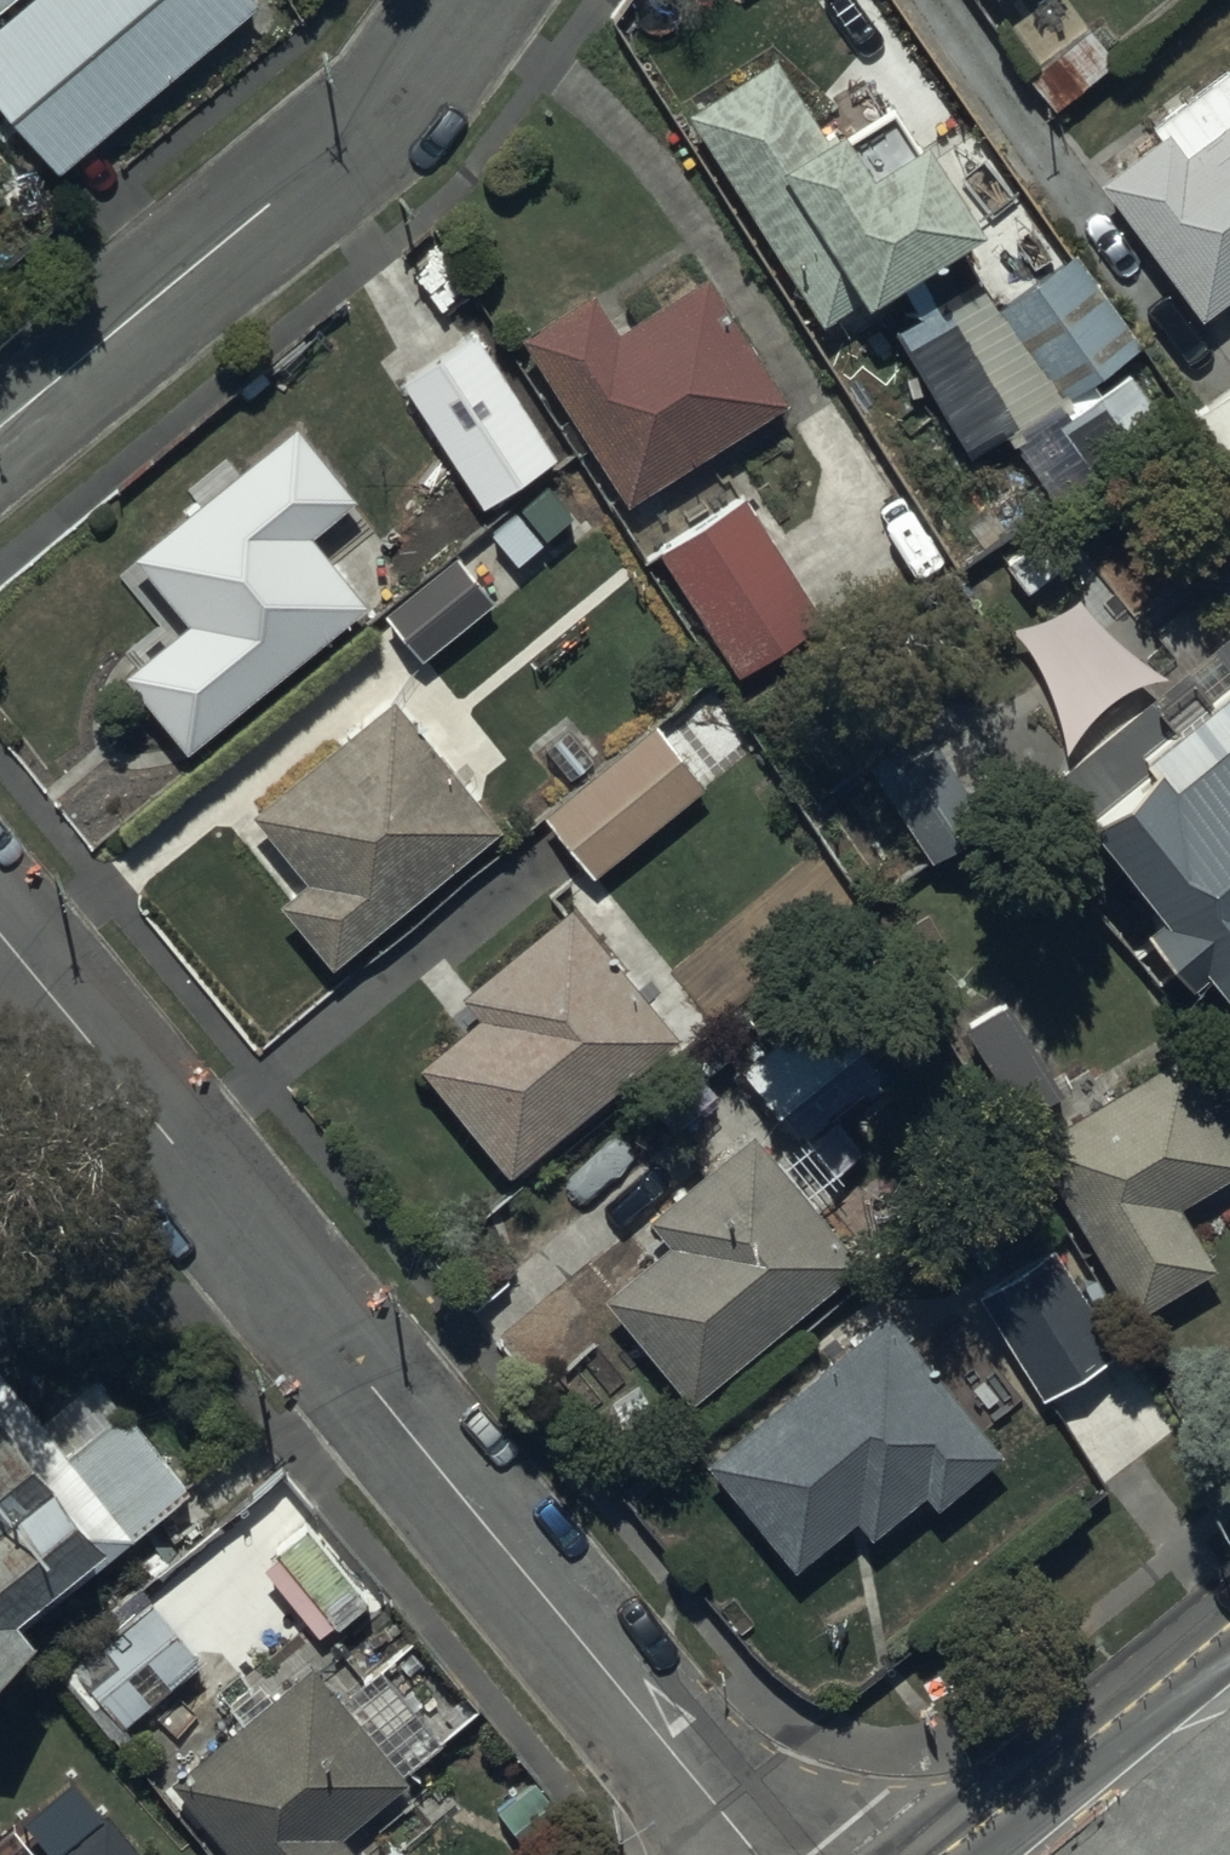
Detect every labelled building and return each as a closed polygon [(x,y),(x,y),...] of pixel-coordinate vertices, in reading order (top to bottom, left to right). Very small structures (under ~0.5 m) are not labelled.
[(0,10),(0,95),(56,163),(253,0),(12,0),(0,10)] [(774,50),(687,101),(818,316),(830,309),(847,336),(894,307),(875,275),(979,212),(923,121),(910,128),(890,95),(845,122),(837,110),(817,122),(774,50)] [(1200,307),(1229,285),(1229,63),(1224,62),(1149,117),(1156,126),(1097,169),(1200,307)] [(1137,337),(1070,246),(989,303),(1057,396),(1137,337)] [(784,392),(705,264),(615,320),(590,281),(518,326),(624,494),(784,392)] [(557,449),(471,325),(398,374),(485,499),(557,449)] [(1160,404),(1128,363),(1051,419),(1082,460),(1160,404)] [(1193,407),(1229,458),(1229,380),(1193,407)] [(187,739),(360,593),(304,527),(351,487),(293,417),(136,550),(186,610),(123,663),(187,739)] [(569,505),(546,479),(489,527),(515,558),(542,535),(539,531),(569,505)] [(820,612),(740,488),(656,539),(734,665),(820,612)] [(454,549),(382,604),(418,652),(491,597),(454,549)] [(1082,795),(1155,886),(1138,900),(1185,958),(1203,943),(1223,968),(1229,962),(1229,662),(1142,733),(1143,735),(1116,757),(1119,761),(1082,795)] [(497,816),(389,688),(251,804),(306,870),(277,895),(329,957),(497,816)] [(652,717),(543,806),(593,867),(702,778),(652,717)] [(899,734),(867,754),(928,850),(982,816),(929,733),(907,747),(899,734)] [(509,1165),(671,1025),(563,899),(459,989),(474,1007),(416,1057),(509,1165)] [(828,985),(736,1061),(773,1106),(865,1030),(828,985)] [(1006,992),(966,1018),(1018,1108),(1060,1084),(1006,992)] [(1028,1132),(1132,1306),(1211,1259),(1173,1197),(1229,1163),(1229,1130),(1178,1044),(1028,1132)] [(689,1392),(855,1248),(753,1127),(647,1210),(667,1233),(601,1290),(689,1392)] [(976,1286),(1040,1390),(1116,1342),(1053,1239),(976,1286)] [(1003,1443),(886,1305),(704,1453),(789,1559),(852,1508),(869,1528),(922,1485),(933,1499),(1003,1443)] [(183,1479),(92,1368),(40,1410),(0,1362),(0,1629),(183,1479)] [(199,1654),(138,1580),(46,1650),(121,1741),(133,1731),(122,1717),(199,1654)] [(307,1656),(165,1775),(235,1854),(364,1854),(339,1827),(406,1769),(307,1656)] [(108,1804),(97,1813),(71,1781),(0,1839),(0,1854),(149,1854),(108,1804)] [(392,1833),(367,1854),(411,1854),(392,1833)]
